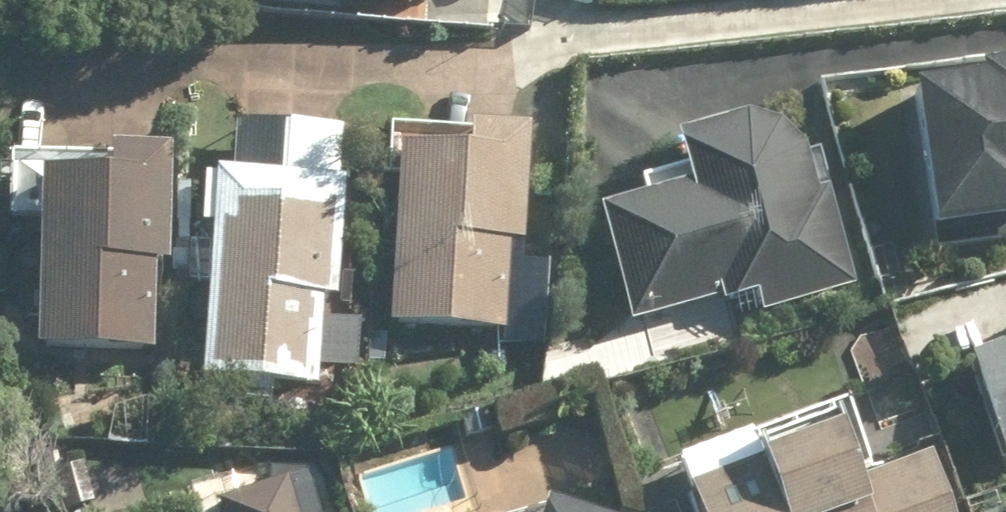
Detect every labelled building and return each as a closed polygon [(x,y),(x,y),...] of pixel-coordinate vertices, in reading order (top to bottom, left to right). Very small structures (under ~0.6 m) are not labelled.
[(451,21),(451,0),(213,0),(451,21)] [(905,85),(924,240),(1005,230),(1005,73),(905,85)] [(839,293),(787,121),(668,157),(678,191),(597,215),(632,334),(749,299),(754,318),(839,293)] [(338,135),(240,131),(238,191),(210,190),(201,395),(315,399),(319,308),(331,309),(338,135)] [(517,254),(525,145),(392,136),(378,335),(499,343),(506,254),(517,254)] [(24,362),(142,369),(147,277),(158,277),(164,170),(13,161),(8,234),(32,236),(24,362)] [(964,374),(1001,472),(1005,470),(1005,358),(964,374)] [(689,511),(941,511),(922,459),(870,478),(848,414),(675,473),(689,511)] [(225,511),(289,511),(281,491),(225,511)]
